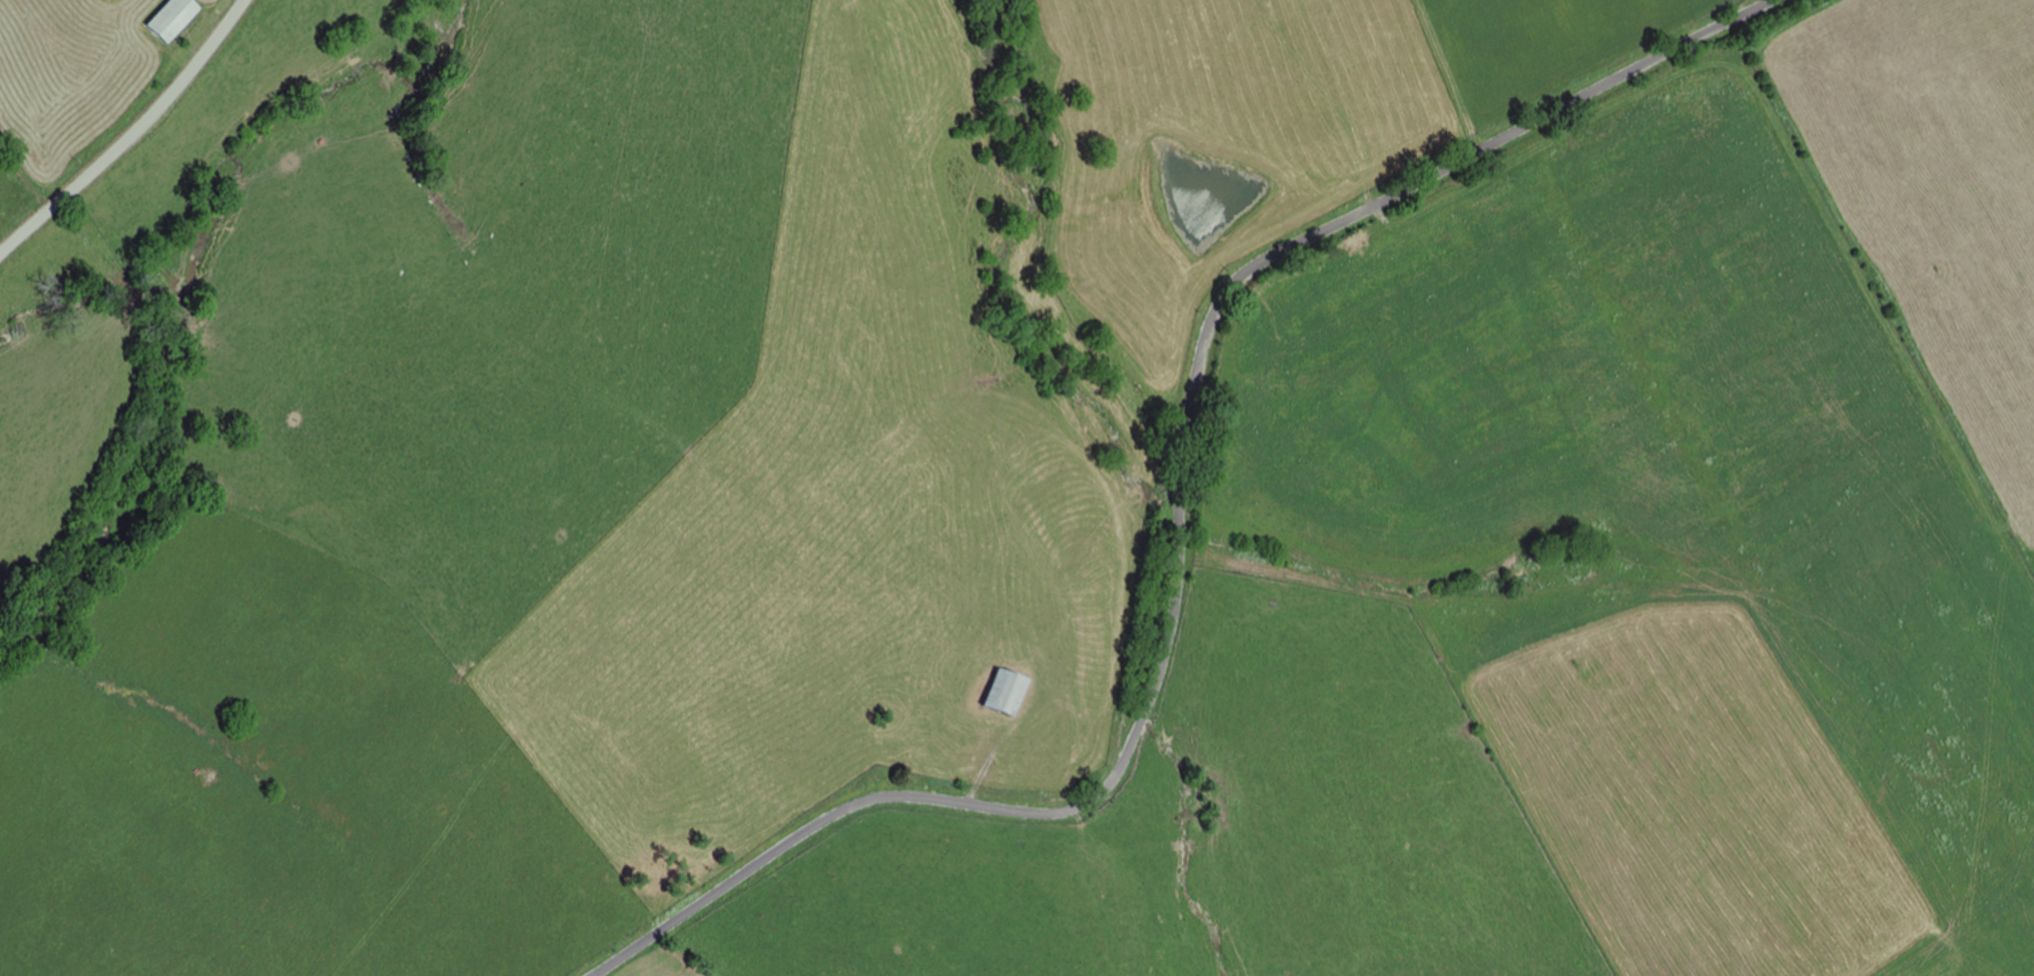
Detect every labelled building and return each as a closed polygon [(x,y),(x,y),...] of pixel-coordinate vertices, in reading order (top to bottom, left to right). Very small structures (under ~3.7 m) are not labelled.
[(203,8),(194,0),(171,0),(149,23),(169,43),(203,8)] [(1018,711),(1018,670),(994,670),(994,711),(1018,711)]
